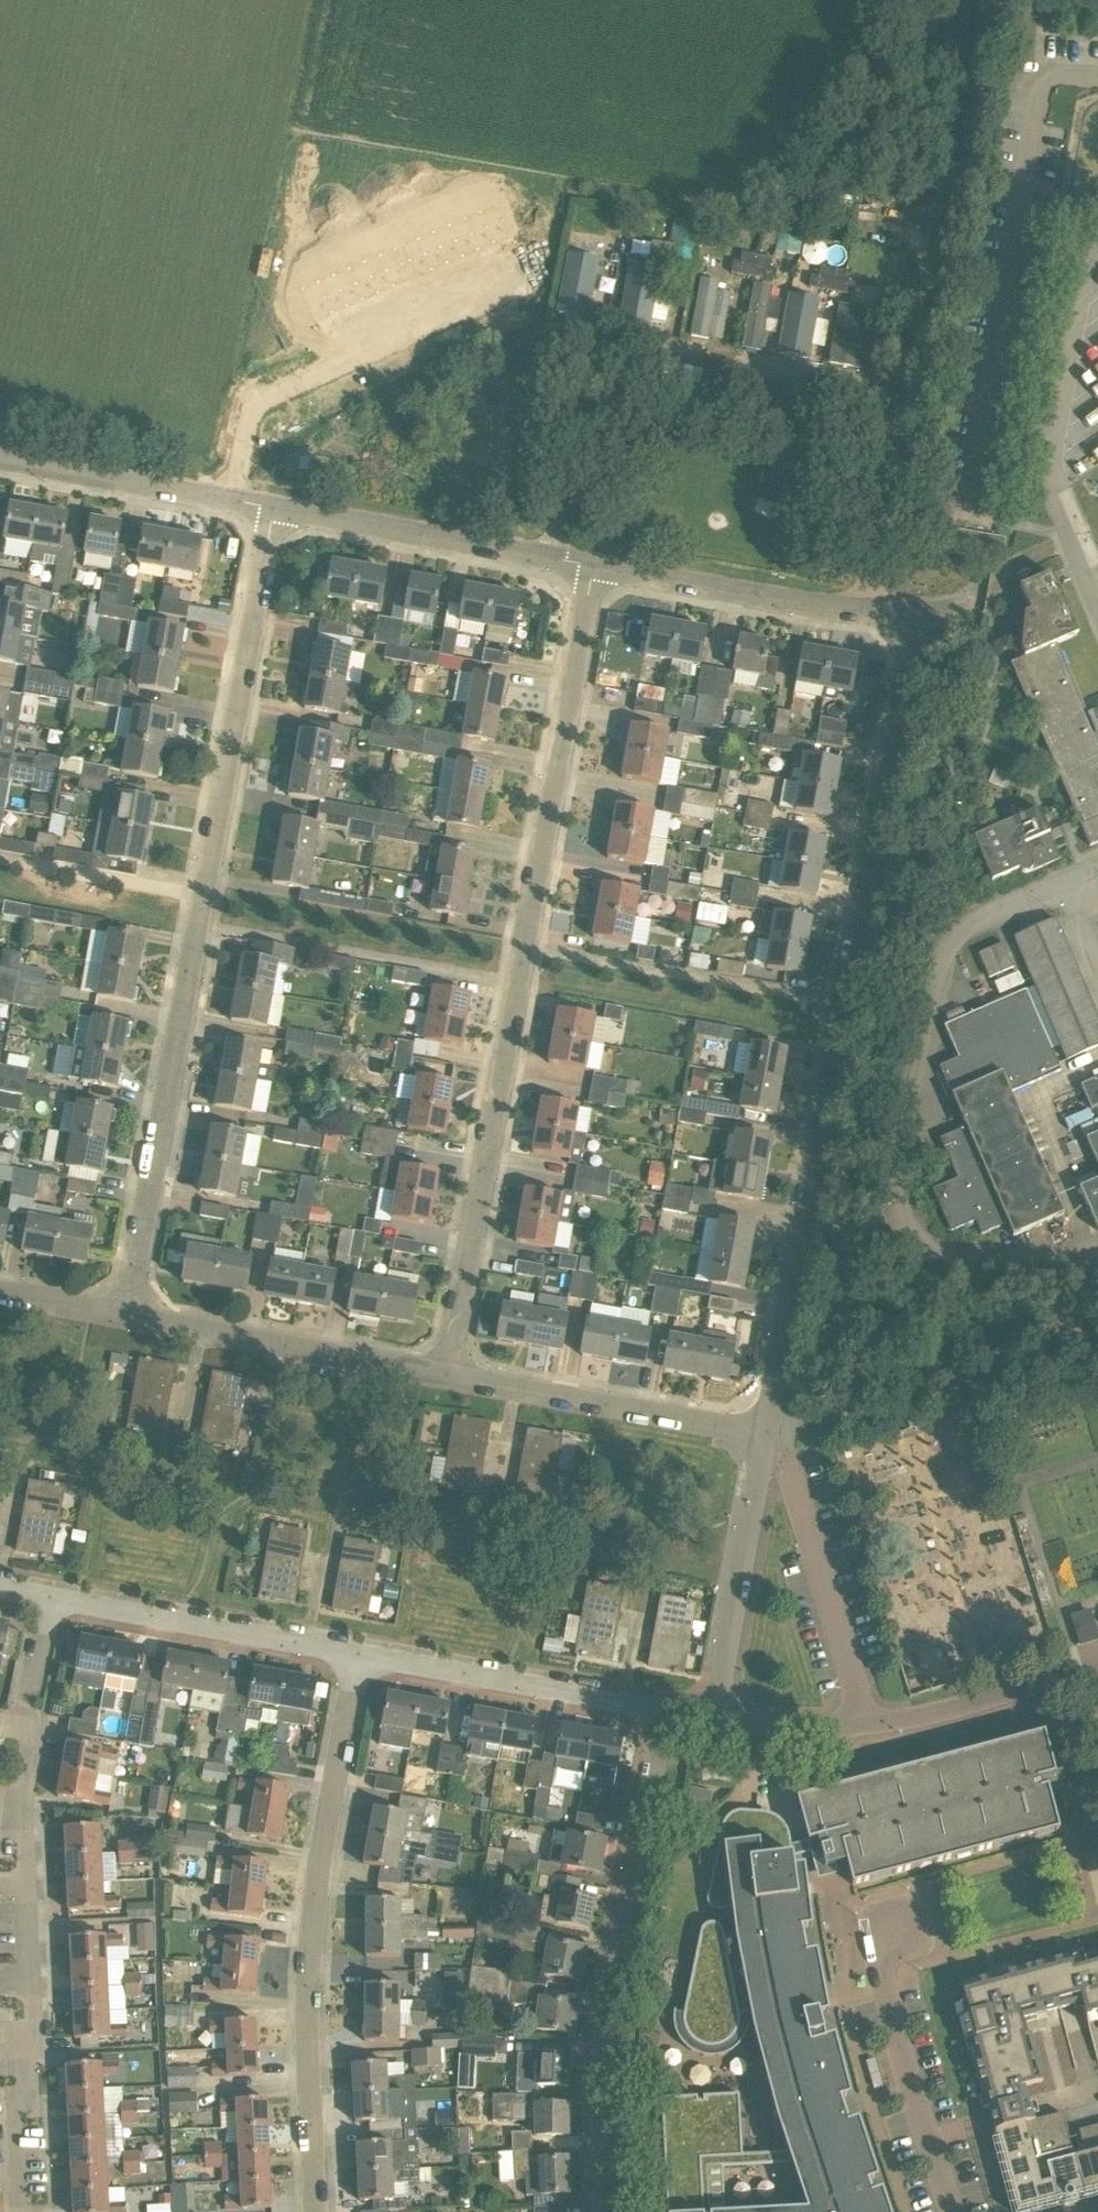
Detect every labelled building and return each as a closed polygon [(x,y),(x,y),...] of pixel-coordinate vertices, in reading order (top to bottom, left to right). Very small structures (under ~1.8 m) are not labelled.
[(550,313),(604,323),(625,214),(570,207),(550,313)] [(676,245),(695,248),(699,222),(675,219),(671,244),(676,245)] [(777,252),(800,255),(803,238),(779,235),(777,252)] [(627,261),(632,262),(641,264),(644,243),(631,241),(627,261)] [(675,246),(653,242),(650,259),(672,263),(675,246)] [(673,265),(692,268),(695,248),(676,245),(673,265)] [(743,253),(742,263),(734,262),(732,273),(754,278),(758,255),(743,253)] [(778,270),(771,268),(773,258),(758,255),(754,278),(776,282),(778,270)] [(821,267),(819,277),(812,276),(810,288),(832,292),(836,270),(821,267)] [(653,335),(661,273),(632,270),(624,332),(653,335)] [(849,283),(851,272),(836,270),(832,292),(854,296),(856,284),(849,283)] [(335,274),(319,281),(333,313),(349,306),(335,274)] [(319,281),(303,288),(317,320),(333,313),(319,281)] [(729,287),(702,281),(689,336),(716,342),(729,287)] [(762,351),(774,293),(748,288),(737,346),(762,351)] [(811,359),(823,303),(800,298),(788,354),(811,359)] [(865,371),(877,310),(851,304),(838,366),(865,371)] [(33,545),(40,510),(11,505),(5,540),(33,545)] [(44,565),(46,556),(60,558),(53,595),(67,597),(78,538),(65,536),(68,515),(40,510),(33,545),(30,563),(44,565)] [(119,607),(124,579),(130,548),(129,548),(118,546),(121,525),(92,519),(86,554),(84,568),(111,572),(111,576),(106,576),(101,603),(119,607)] [(168,570),(173,534),(145,529),(139,564),(168,570)] [(989,547),(988,552),(1002,555),(1006,538),(971,531),(969,543),(989,547)] [(202,539),(173,534),(168,570),(196,575),(202,539)] [(360,567),(332,562),(331,567),(320,565),(315,593),(326,595),(326,597),(354,602),(360,567)] [(388,573),(360,567),(354,602),(382,607),(388,573)] [(21,574),(0,570),(0,585),(26,589),(29,576),(21,574)] [(1057,644),(1077,635),(1051,575),(1019,588),(1031,615),(1025,617),(1022,649),(1026,658),(1012,663),(1092,847),(1097,844),(1097,739),(1057,644)] [(412,577),(406,612),(434,617),(441,582),(412,577)] [(136,581),(124,579),(119,607),(132,609),(136,581)] [(2,604),(0,603),(0,633),(21,636),(37,639),(38,640),(43,612),(50,613),(53,595),(6,586),(2,604)] [(493,592),(465,587),(459,621),(487,626),(493,592)] [(521,597),(493,592),(487,626),(515,631),(521,597)] [(190,605),(168,601),(161,599),(159,613),(187,619),(190,605)] [(231,602),(221,600),(219,611),(229,613),(231,602)] [(137,623),(139,610),(132,609),(119,607),(101,603),(90,602),(88,621),(98,622),(99,617),(137,623)] [(392,619),(379,617),(374,643),(387,646),(392,619)] [(405,622),(392,619),(387,646),(400,648),(403,636),(405,623),(404,622),(405,622)] [(319,633),(320,633),(345,638),(347,625),(321,620),(319,633)] [(679,626),(651,621),(645,655),(673,660),(679,626)] [(186,630),(151,623),(145,656),(180,662),(186,630)] [(679,626),(673,660),(701,665),(707,631),(679,626)] [(458,632),(444,630),(440,655),(454,658),(458,632)] [(16,665),(21,636),(0,633),(0,662),(16,665)] [(780,660),(767,658),(769,642),(741,637),(738,652),(735,672),(736,672),(760,677),(758,688),(758,689),(774,692),(780,660)] [(346,684),(352,651),(317,645),(311,677),(346,684)] [(411,664),(413,650),(400,648),(387,646),(385,659),(411,664)] [(831,654),(803,648),(795,694),(823,699),(825,688),(831,654)] [(511,654),(489,650),(485,649),(482,663),(508,668),(511,654)] [(413,650),(411,664),(437,668),(440,655),(413,650)] [(831,654),(825,688),(853,693),(859,659),(831,654)] [(180,662),(145,656),(139,688),(174,694),(180,662)] [(28,668),(26,681),(52,686),(55,673),(28,668)] [(506,681),(459,672),(454,703),(469,706),(501,711),(506,681)] [(77,677),(55,673),(52,686),(74,691),(77,677)] [(346,684),(311,677),(305,709),(340,715),(346,684)] [(126,683),(99,678),(99,681),(97,691),(124,695),(126,683)] [(87,689),(97,691),(99,681),(85,679),(84,688),(87,689)] [(410,679),(407,692),(422,695),(424,682),(410,679)] [(26,681),(23,694),(50,699),(52,686),(26,681)] [(639,696),(663,700),(665,689),(641,684),(639,696)] [(4,722),(10,693),(0,691),(0,721),(4,722)] [(97,691),(95,703),(121,708),(124,695),(97,691)] [(419,697),(407,695),(405,707),(416,709),(419,697)] [(694,722),(709,725),(714,699),(699,696),(697,711),(694,722)] [(664,702),(655,701),(637,698),(635,712),(662,716),(664,702)] [(721,727),(722,720),(726,704),(726,701),(714,699),(709,725),(714,726),(721,727)] [(694,722),(697,711),(683,709),(680,708),(680,707),(666,704),(664,715),(679,717),(679,719),(681,720),(694,722)] [(469,706),(463,737),(464,737),(495,742),(501,711),(469,706)] [(130,741),(164,747),(168,727),(174,728),(176,716),(170,715),(135,709),(130,741)] [(735,710),(731,727),(748,730),(752,714),(735,710)] [(790,725),(792,712),(779,710),(774,736),(798,740),(800,727),(790,725)] [(397,737),(399,725),(374,720),(371,732),(397,737)] [(678,734),(712,740),(714,726),(709,725),(694,722),(681,720),(678,734)] [(862,724),(855,728),(859,735),(867,731),(862,724)] [(397,737),(424,742),(426,730),(399,725),(397,737)] [(670,732),(632,725),(628,752),(665,759),(670,732)] [(845,735),(841,735),(819,730),(816,744),(843,749),(845,735)] [(330,771),(336,740),(309,734),(301,732),(295,764),(330,771)] [(397,737),(371,732),(369,746),(395,751),(397,737)] [(751,746),(759,747),(761,734),(754,733),(751,746)] [(774,736),(761,734),(759,747),(795,754),(798,740),(774,736)] [(395,751),(438,759),(441,745),(424,742),(397,737),(395,751)] [(164,747),(130,741),(124,773),(158,779),(164,747)] [(665,759),(628,752),(623,779),(660,785),(665,759)] [(39,759),(13,754),(11,765),(37,770),(58,774),(61,758),(40,754),(39,759)] [(840,761),(805,755),(800,783),(835,789),(840,761)] [(458,762),(453,793),(485,799),(490,768),(460,762),(458,762)] [(110,768),(84,763),(81,777),(108,781),(110,768)] [(295,764),(289,796),(321,802),(324,803),(330,771),(295,764)] [(37,770),(11,765),(8,779),(33,784),(35,784),(37,770)] [(58,774),(37,770),(35,784),(33,784),(32,790),(55,794),(58,774)] [(81,777),(79,788),(106,793),(108,781),(81,777)] [(835,789),(800,783),(795,811),(830,817),(835,789)] [(719,795),(668,786),(666,800),(716,809),(719,795)] [(391,788),(389,795),(404,798),(406,791),(391,788)] [(479,830),(485,799),(453,793),(439,791),(434,821),(479,830)] [(48,817),(51,796),(37,795),(33,794),(30,814),(48,817)] [(154,801),(143,799),(120,795),(113,826),(148,833),(154,801)] [(716,809),(666,800),(663,814),(714,823),(716,809)] [(746,814),(773,819),(775,805),(749,801),(746,814)] [(655,812),(618,805),(613,832),(650,838),(655,812)] [(355,821),(381,826),(383,813),(357,808),(355,821)] [(22,856),(24,843),(1,839),(6,811),(3,810),(0,809),(0,852),(22,856)] [(1041,810),(976,838),(994,881),(1022,869),(1024,871),(1024,872),(1025,873),(1026,873),(1028,873),(1063,859),(1041,810)] [(409,831),(411,817),(383,813),(381,826),(409,831)] [(773,819),(746,814),(744,827),(770,832),(773,819)] [(320,826),(285,820),(279,852),(314,858),(320,826)] [(378,845),(379,838),(381,826),(355,821),(352,820),(348,839),(378,845)] [(113,826),(107,858),(143,865),(148,833),(113,826)] [(379,838),(427,846),(429,834),(409,831),(381,826),(379,838)] [(650,838),(613,832),(608,858),(646,865),(650,838)] [(703,834),(701,847),(708,849),(711,836),(703,834)] [(826,840),(791,834),(789,847),(786,860),(786,862),(821,868),(826,840)] [(58,838),(48,836),(39,835),(37,846),(56,849),(58,838)] [(24,843),(22,856),(34,858),(37,846),(24,843)] [(445,850),(442,849),(440,861),(429,859),(426,879),(429,879),(469,887),(475,855),(445,850)] [(94,856),(68,851),(66,864),(92,869),(94,856)] [(273,884),(302,889),(308,890),(314,858),(279,852),(273,884)] [(786,862),(781,889),(816,896),(821,868),(786,862)] [(670,869),(653,866),(651,880),(668,883),(670,869)] [(702,875),(691,874),(689,885),(700,886),(702,875)] [(426,896),(434,898),(432,911),(463,917),(469,887),(429,879),(426,896)] [(651,880),(649,894),(699,902),(701,888),(674,883),(668,883),(651,880)] [(758,897),(760,884),(733,880),(732,891),(732,893),(758,897)] [(598,911),(635,918),(640,891),(603,885),(598,911)] [(758,897),(732,893),(730,906),(756,910),(758,897)] [(341,895),(339,908),(365,913),(367,900),(341,895)] [(367,900),(365,913),(392,917),(395,905),(367,900)] [(5,902),(5,903),(3,915),(30,920),(32,907),(5,902)] [(678,903),(675,922),(690,925),(694,906),(678,903)] [(698,920),(719,923),(722,907),(700,904),(698,920)] [(58,912),(32,907),(30,920),(55,925),(58,912)] [(635,918),(598,911),(594,938),(631,945),(635,918)] [(82,916),(58,912),(55,925),(80,929),(82,916)] [(759,935),(772,937),(772,941),(806,947),(812,919),(776,913),(776,914),(763,912),(759,935)] [(1055,920),(1014,937),(1068,1060),(1097,1047),(1097,1017),(1055,920)] [(145,939),(109,933),(109,935),(104,964),(139,971),(145,939)] [(771,942),(767,967),(767,969),(801,975),(806,947),(772,941),(771,942)] [(238,989),(273,996),(282,947),(255,942),(252,959),(243,957),(238,989)] [(1004,942),(979,953),(990,978),(1014,968),(1004,942)] [(656,948),(640,945),(637,959),(654,962),(656,948)] [(4,950),(0,968),(20,972),(21,966),(24,953),(19,952),(10,951),(4,950)] [(709,958),(692,955),(690,968),(707,971),(709,958)] [(357,961),(331,956),(328,969),(355,974),(357,961)] [(746,965),(720,960),(720,961),(717,973),(743,978),(746,965)] [(104,964),(98,997),(133,1003),(139,971),(104,964)] [(16,993),(43,997),(47,970),(21,966),(20,972),(16,993)] [(428,974),(395,967),(392,981),(425,988),(428,974)] [(16,993),(20,972),(0,968),(0,990),(16,993)] [(999,992),(1023,983),(1019,972),(995,980),(999,992)] [(471,995),(434,988),(430,1015),(467,1022),(471,995)] [(273,996),(238,989),(232,1021),(267,1027),(273,996)] [(0,990),(0,1004),(14,1006),(16,993),(0,990)] [(1061,1071),(1027,991),(945,1026),(960,1059),(940,1068),(966,1127),(941,1138),(959,1179),(934,1190),(952,1232),(978,1221),(984,1234),(1010,1223),(1016,1237),(1066,1216),(1013,1092),(1061,1071)] [(14,1006),(40,1011),(43,997),(16,993),(14,1006)] [(621,1022),(624,1008),(607,1005),(604,1019),(621,1022)] [(554,1037),(591,1044),(596,1017),(559,1010),(554,1037)] [(430,1015),(425,1042),(442,1045),(462,1048),(467,1022),(430,1015)] [(129,1024),(94,1018),(93,1020),(80,1017),(75,1048),(88,1050),(123,1057),(129,1024)] [(735,1029),(697,1022),(694,1035),(732,1042),(735,1029)] [(9,1035),(23,1038),(24,1030),(11,1028),(9,1035)] [(314,1047),(341,1052),(343,1040),(316,1034),(314,1047)] [(591,1044),(554,1037),(549,1063),(587,1070),(591,1044)] [(383,1038),(381,1050),(394,1052),(396,1041),(383,1038)] [(415,1044),(399,1040),(396,1054),(413,1057),(413,1054),(415,1044)] [(415,1044),(413,1054),(440,1059),(442,1045),(425,1042),(416,1040),(415,1044)] [(262,1049),(228,1042),(222,1075),(256,1081),(257,1080),(275,1084),(278,1069),(259,1066),(262,1049)] [(785,1064),(780,1063),(782,1051),(752,1045),(746,1077),(782,1083),(785,1064)] [(69,1078),(82,1080),(82,1082),(118,1088),(123,1057),(88,1050),(75,1048),(74,1049),(59,1046),(54,1074),(69,1078)] [(341,1052),(314,1047),(311,1060),(338,1065),(341,1052)] [(396,1054),(393,1067),(410,1071),(413,1057),(396,1054)] [(1,1078),(27,1083),(30,1070),(3,1065),(1,1078)] [(691,1090),(704,1093),(708,1072),(695,1070),(691,1090)] [(222,1075),(216,1106),(251,1112),(256,1081),(222,1075)] [(455,1083),(418,1076),(413,1103),(450,1110),(455,1083)] [(626,1096),(635,1098),(638,1083),(629,1081),(629,1082),(594,1076),(592,1090),(626,1096)] [(746,1077),(741,1107),(771,1113),(773,1100),(778,1101),(782,1083),(746,1077)] [(1,1078),(0,1081),(0,1091),(25,1096),(27,1083),(1,1078)] [(1096,1082),(1095,1080),(1082,1086),(1092,1109),(1092,1110),(1093,1109),(1097,1107),(1097,1082),(1096,1082)] [(626,1096),(592,1090),(589,1104),(623,1110),(626,1096)] [(345,1105),(347,1093),(336,1091),(333,1103),(345,1105)] [(709,1102),(683,1097),(681,1110),(707,1115),(709,1102)] [(580,1106),(543,1100),(538,1127),(575,1133),(580,1106)] [(450,1110),(413,1103),(400,1101),(396,1126),(408,1128),(408,1129),(446,1136),(450,1110)] [(108,1142),(114,1110),(78,1104),(72,1135),(60,1133),(60,1134),(108,1142)] [(677,1111),(661,1109),(660,1125),(675,1127),(677,1111)] [(1093,1109),(1092,1110),(1092,1109),(1067,1119),(1072,1130),(1097,1120),(1093,1109)] [(707,1115),(681,1110),(678,1122),(705,1127),(707,1115)] [(325,1137),(327,1124),(300,1120),(298,1132),(325,1137)] [(364,1140),(397,1146),(399,1132),(366,1126),(364,1140)] [(570,1159),(573,1144),(585,1147),(587,1135),(583,1134),(575,1133),(538,1127),(533,1153),(570,1159)] [(206,1160),(241,1167),(246,1134),(212,1128),(206,1160)] [(323,1150),(325,1137),(298,1132),(276,1128),(274,1141),(323,1150)] [(768,1153),(769,1153),(771,1140),(735,1133),(729,1164),(765,1170),(768,1153)] [(60,1134),(54,1164),(66,1166),(66,1167),(97,1173),(102,1174),(108,1142),(60,1134)] [(1089,1139),(1097,1160),(1097,1135),(1089,1139)] [(338,1139),(327,1137),(324,1150),(335,1152),(338,1139)] [(397,1146),(364,1140),(361,1154),(395,1160),(397,1146)] [(0,1152),(0,1166),(12,1168),(14,1155),(0,1152)] [(241,1167),(206,1160),(200,1192),(235,1199),(238,1181),(258,1184),(260,1171),(241,1167)] [(668,1163),(651,1161),(648,1184),(664,1186),(668,1163)] [(765,1170),(729,1164),(715,1161),(710,1192),(760,1201),(763,1187),(761,1187),(765,1170)] [(402,1166),(399,1182),(382,1179),(381,1189),(397,1192),(434,1199),(439,1173),(402,1166)] [(611,1172),(578,1166),(575,1179),(609,1186),(611,1172)] [(28,1171),(16,1168),(10,1195),(23,1198),(28,1171)] [(28,1171),(23,1198),(35,1201),(42,1174),(28,1171)] [(622,1174),(611,1172),(609,1186),(619,1187),(622,1174)] [(97,1184),(70,1179),(67,1192),(94,1197),(97,1184)] [(573,1193),(576,1193),(576,1194),(606,1199),(609,1186),(575,1179),(573,1193)] [(1082,1189),(1097,1225),(1097,1182),(1082,1189)] [(665,1197),(692,1202),(694,1189),(667,1184),(665,1197)] [(521,1215),(558,1223),(563,1196),(526,1189),(521,1215)] [(397,1192),(392,1220),(429,1226),(434,1199),(397,1192)] [(692,1202),(665,1197),(663,1210),(689,1214),(692,1202)] [(229,1208),(202,1203),(200,1216),(227,1221),(229,1208)] [(311,1210),(286,1205),(284,1205),(282,1218),(284,1218),(309,1223),(311,1210)] [(313,1207),(310,1222),(325,1225),(327,1210),(313,1207)] [(3,1244),(9,1213),(0,1211),(0,1243),(3,1244)] [(266,1242),(271,1216),(258,1213),(253,1240),(266,1242)] [(521,1215),(517,1242),(553,1250),(558,1223),(521,1215)] [(271,1216),(266,1242),(279,1245),(284,1218),(282,1218),(271,1216)] [(61,1223),(31,1217),(24,1253),(38,1256),(38,1254),(55,1258),(61,1223)] [(365,1221),(364,1232),(380,1235),(383,1221),(366,1218),(365,1221)] [(753,1239),(748,1238),(750,1226),(719,1220),(713,1252),(750,1259),(753,1239)] [(644,1221),(641,1236),(654,1238),(657,1224),(644,1221)] [(61,1223),(55,1258),(72,1261),(72,1262),(85,1264),(92,1229),(61,1223)] [(349,1258),(354,1231),(341,1229),(337,1256),(349,1258)] [(354,1231),(349,1258),(362,1260),(367,1233),(354,1231)] [(671,1233),(659,1231),(657,1240),(669,1242),(671,1233)] [(381,1250),(393,1252),(395,1239),(383,1237),(381,1250)] [(422,1243),(396,1238),(395,1239),(393,1252),(420,1257),(422,1243)] [(214,1287),(220,1252),(191,1246),(191,1241),(182,1239),(180,1253),(189,1255),(189,1256),(187,1266),(184,1282),(197,1285),(197,1284),(214,1287)] [(303,1262),(304,1252),(277,1250),(277,1260),(303,1262)] [(252,1257),(222,1252),(220,1252),(214,1287),(232,1290),(232,1291),(245,1294),(252,1257)] [(750,1259),(713,1252),(708,1282),(739,1288),(741,1276),(747,1277),(750,1259)] [(179,1265),(187,1266),(189,1256),(181,1255),(179,1265)] [(576,1272),(578,1258),(562,1255),(559,1269),(573,1271),(576,1272)] [(579,1272),(597,1274),(599,1260),(581,1257),(579,1272)] [(298,1303),(304,1267),(273,1261),(268,1292),(280,1295),(279,1300),(298,1303)] [(545,1266),(518,1261),(516,1274),(542,1280),(545,1266)] [(335,1273),(304,1267),(298,1303),(316,1307),(317,1301),(330,1304),(335,1273)] [(418,1289),(417,1288),(419,1277),(390,1271),(388,1283),(381,1317),(398,1321),(398,1322),(411,1324),(418,1289)] [(573,1271),(569,1298),(582,1300),(586,1273),(576,1272),(573,1271)] [(682,1292),(685,1279),(651,1272),(648,1286),(657,1288),(657,1287),(669,1290),(682,1292)] [(582,1300),(594,1302),(599,1275),(586,1273),(582,1300)] [(388,1283),(357,1277),(350,1313),(364,1315),(364,1314),(381,1317),(388,1283)] [(657,1287),(657,1288),(652,1313),(664,1316),(669,1290),(657,1287)] [(677,1318),(682,1292),(669,1290),(664,1316),(677,1318)] [(737,1301),(716,1297),(711,1297),(709,1310),(735,1315),(737,1301)] [(568,1310),(569,1299),(534,1298),(533,1309),(568,1310)] [(536,1311),(505,1305),(499,1341),(518,1344),(519,1339),(530,1341),(536,1311)] [(536,1311),(530,1341),(529,1346),(548,1350),(549,1344),(562,1347),(567,1316),(536,1311)] [(619,1326),(590,1320),(582,1356),(596,1358),(596,1357),(613,1360),(619,1326)] [(489,1325),(481,1324),(479,1335),(487,1337),(489,1325)] [(650,1331),(619,1326),(613,1360),(630,1363),(630,1365),(644,1367),(650,1331)] [(734,1347),(722,1345),(723,1336),(705,1333),(703,1342),(698,1372),(709,1374),(708,1379),(727,1382),(734,1347)] [(698,1372),(703,1342),(700,1341),(672,1335),(666,1366),(679,1368),(678,1373),(697,1377),(698,1372)] [(111,1364),(128,1367),(130,1358),(113,1355),(111,1364)] [(175,1366),(151,1362),(152,1360),(147,1359),(147,1361),(141,1360),(135,1395),(169,1401),(175,1366)] [(248,1379),(243,1379),(243,1376),(239,1376),(239,1378),(214,1373),(208,1408),(242,1414),(248,1379)] [(114,1405),(122,1406),(124,1393),(117,1392),(114,1405)] [(135,1395),(129,1429),(134,1430),(134,1432),(138,1433),(138,1431),(163,1436),(169,1401),(135,1395)] [(255,1416),(269,1419),(271,1409),(257,1406),(255,1416)] [(208,1408),(205,1425),(202,1443),(226,1447),(226,1449),(230,1450),(231,1448),(236,1449),(242,1414),(208,1408)] [(490,1424),(466,1419),(466,1417),(462,1416),(462,1419),(456,1418),(450,1452),(484,1459),(490,1424)] [(523,1466),(557,1472),(563,1437),(558,1436),(558,1434),(554,1433),(553,1435),(529,1431),(523,1466)] [(450,1452),(444,1487),(449,1488),(449,1490),(453,1491),(453,1489),(478,1493),(484,1459),(450,1452)] [(579,1463),(577,1474),(586,1475),(589,1464),(579,1463)] [(557,1472),(523,1466),(516,1501),(541,1505),(540,1507),(545,1508),(545,1506),(550,1507),(557,1472)] [(54,1480),(55,1473),(46,1472),(45,1479),(54,1480)] [(31,1482),(24,1517),(58,1523),(65,1488),(60,1487),(60,1486),(55,1485),(55,1486),(31,1482)] [(463,1496),(448,1494),(446,1507),(461,1510),(463,1496)] [(58,1523),(24,1517),(18,1552),(42,1556),(42,1558),(46,1559),(48,1557),(52,1558),(58,1523)] [(301,1567),(308,1533),(284,1528),(284,1526),(279,1526),(279,1527),(274,1526),(267,1561),(301,1567)] [(74,1531),(72,1541),(86,1544),(88,1533),(82,1532),(74,1531)] [(381,1546),(375,1545),(376,1544),(371,1543),(371,1544),(347,1540),(340,1575),(374,1581),(381,1546)] [(295,1602),(301,1567),(267,1561),(267,1562),(262,1592),(261,1596),(266,1597),(266,1598),(270,1599),(271,1598),(295,1602)] [(340,1575),(337,1592),(334,1609),(358,1614),(358,1616),(362,1616),(363,1615),(368,1616),(374,1581),(340,1575)] [(667,1589),(667,1588),(669,1580),(660,1578),(659,1586),(658,1588),(667,1589)] [(623,1590),(599,1586),(599,1584),(595,1583),(595,1585),(589,1584),(583,1619),(617,1625),(623,1590)] [(397,1600),(399,1589),(386,1586),(384,1598),(397,1600)] [(697,1604),(691,1603),(692,1601),(687,1600),(687,1601),(663,1597),(656,1632),(690,1638),(697,1604)] [(1090,1611),(1073,1616),(1082,1643),(1082,1644),(1097,1639),(1097,1636),(1090,1611)] [(583,1619),(577,1653),(582,1654),(582,1656),(586,1657),(587,1655),(611,1660),(617,1625),(583,1619)] [(4,1657),(17,1659),(22,1634),(9,1628),(9,1627),(10,1624),(0,1622),(0,1656),(4,1657)] [(656,1632),(653,1649),(650,1667),(674,1671),(674,1673),(678,1674),(679,1672),(684,1673),(690,1638),(656,1632)] [(76,1670),(92,1673),(89,1686),(104,1689),(107,1676),(114,1643),(82,1637),(76,1670)] [(546,1639),(544,1651),(560,1654),(563,1643),(546,1639)] [(107,1676),(108,1676),(106,1688),(134,1693),(135,1689),(136,1681),(137,1682),(144,1649),(114,1643),(107,1676)] [(144,1719),(143,1726),(157,1728),(162,1701),(176,1703),(179,1688),(194,1691),(200,1659),(169,1653),(162,1694),(150,1691),(144,1719)] [(229,1741),(235,1707),(223,1705),(230,1664),(200,1659),(194,1691),(191,1709),(220,1714),(216,1739),(229,1741)] [(259,1722),(261,1723),(264,1705),(268,1705),(266,1714),(279,1716),(286,1675),(255,1669),(253,1681),(248,1710),(235,1707),(229,1741),(228,1748),(225,1765),(225,1766),(229,1767),(233,1767),(239,1736),(256,1739),(259,1722)] [(309,1727),(317,1680),(286,1675),(279,1716),(278,1722),(309,1727)] [(327,1699),(329,1686),(318,1684),(315,1697),(327,1699)] [(115,1709),(119,1692),(106,1689),(103,1706),(115,1709)] [(144,1719),(149,1691),(135,1689),(134,1693),(130,1716),(144,1719)] [(419,1699),(389,1693),(380,1745),(411,1749),(414,1732),(419,1699)] [(419,1699),(414,1732),(446,1737),(451,1705),(419,1699)] [(90,1708),(84,1713),(82,1721),(97,1724),(100,1710),(90,1708)] [(501,1749),(507,1715),(476,1709),(468,1749),(456,1747),(451,1775),(464,1777),(467,1756),(498,1761),(501,1749)] [(507,1715),(501,1749),(531,1754),(537,1720),(507,1715)] [(99,1724),(97,1724),(82,1721),(71,1719),(68,1734),(96,1739),(99,1724)] [(593,1731),(562,1725),(557,1757),(544,1754),(543,1763),(538,1791),(535,1807),(549,1809),(555,1770),(585,1775),(593,1731)] [(624,1736),(593,1731),(585,1775),(587,1775),(587,1778),(615,1782),(614,1787),(615,1787),(624,1736)] [(811,1852),(816,1871),(818,1871),(818,1870),(833,1866),(847,1862),(853,1885),(1060,1830),(1049,1788),(1065,1784),(1062,1773),(1056,1775),(1045,1733),(797,1798),(809,1841),(811,1852)] [(120,1751),(68,1742),(63,1770),(98,1775),(102,1759),(118,1762),(120,1751)] [(309,1744),(306,1759),(313,1760),(316,1746),(309,1744)] [(451,1775),(456,1747),(442,1745),(438,1773),(451,1775)] [(221,1747),(217,1746),(214,1763),(225,1765),(228,1748),(221,1747)] [(185,1748),(183,1757),(189,1758),(191,1749),(185,1748)] [(298,1763),(276,1759),(270,1758),(268,1773),(296,1777),(298,1763)] [(543,1763),(529,1761),(524,1789),(538,1791),(543,1763)] [(738,1763),(704,1762),(703,1784),(737,1786),(738,1763)] [(203,1778),(226,1782),(229,1767),(225,1766),(206,1763),(203,1778)] [(112,1795),(96,1792),(98,1775),(63,1770),(58,1797),(110,1806),(112,1795)] [(405,1784),(405,1780),(377,1776),(375,1789),(401,1794),(405,1784)] [(253,1809),(286,1815),(290,1788),(240,1779),(238,1790),(256,1793),(253,1809)] [(171,1789),(153,1786),(149,1811),(166,1814),(171,1789)] [(693,1788),(688,1808),(709,1814),(714,1793),(693,1788)] [(427,1846),(442,1849),(444,1838),(431,1835),(422,1834),(428,1801),(410,1797),(402,1796),(401,1795),(398,1812),(374,1807),(369,1836),(427,1846)] [(490,1799),(476,1797),(474,1807),(488,1810),(490,1799)] [(286,1815),(253,1809),(253,1810),(235,1807),(235,1808),(229,1807),(226,1828),(231,1829),(231,1833),(281,1841),(286,1815)] [(547,1821),(549,1809),(535,1807),(533,1818),(547,1821)] [(813,1985),(820,1983),(821,1985),(824,1984),(817,1951),(807,1953),(802,1928),(813,1927),(808,1893),(810,1893),(810,1892),(811,1892),(812,1891),(812,1890),(812,1889),(812,1888),(812,1887),(811,1887),(811,1886),(809,1885),(808,1884),(807,1884),(805,1865),(794,1866),(793,1856),(811,1852),(809,1841),(792,1845),(790,1836),(790,1832),(789,1831),(788,1828),(787,1826),(786,1824),(784,1823),(782,1820),(778,1817),(776,1816),(774,1815),(772,1814),(769,1813),(765,1812),(754,1811),(754,1812),(755,1816),(747,1817),(747,1810),(744,1810),(742,1810),(739,1810),(736,1811),(734,1812),(733,1813),(731,1814),(729,1815),(728,1817),(727,1818),(725,1821),(724,1823),(723,1825),(708,1898),(708,1899),(708,1900),(708,1902),(709,1903),(709,1905),(710,1906),(711,1907),(713,1908),(714,1909),(715,1910),(718,1910),(720,1911),(732,1909),(736,1935),(725,1937),(724,1931),(723,1929),(722,1928),(721,1926),(719,1925),(717,1924),(715,1923),(713,1923),(711,1923),(710,1923),(708,1924),(706,1925),(705,1926),(704,1927),(703,1929),(702,1930),(701,1932),(684,2015),(684,2024),(685,2026),(688,2034),(689,2036),(695,2042),(697,2043),(705,2047),(708,2047),(716,2047),(719,2047),(727,2044),(729,2042),(735,2036),(736,2034),(739,2026),(740,2024),(740,2015),(740,2014),(750,2012),(754,2029),(777,2117),(789,2152),(743,2155),(740,2094),(704,2096),(704,2100),(698,2101),(698,2096),(662,2098),(668,2211),(712,2211),(710,2168),(792,2164),(808,2209),(754,2211),(890,2211),(883,2189),(872,2193),(869,2181),(879,2178),(859,2119),(849,2122),(841,2098),(851,2096),(835,2035),(825,2038),(819,2014),(823,2013),(823,2011),(818,2011),(816,2000),(813,1985)] [(606,1818),(584,1814),(578,1813),(575,1827),(603,1832),(606,1818)] [(218,1829),(189,1824),(186,1839),(208,1843),(216,1844),(218,1829)] [(100,1826),(66,1828),(67,1856),(102,1854),(100,1826)] [(606,1842),(569,1835),(554,1833),(549,1864),(601,1873),(606,1842)] [(442,1849),(427,1846),(369,1836),(364,1864),(382,1867),(379,1883),(401,1884),(404,1871),(398,1869),(401,1854),(440,1861),(442,1849)] [(164,1852),(206,1859),(208,1843),(186,1839),(167,1837),(164,1852)] [(135,1853),(135,1841),(118,1842),(119,1853),(135,1853)] [(487,1864),(504,1868),(507,1852),(489,1849),(488,1858),(487,1864)] [(507,1850),(507,1852),(504,1868),(525,1871),(537,1874),(540,1856),(507,1850)] [(119,1864),(152,1863),(151,1852),(135,1853),(119,1853),(119,1864)] [(102,1854),(67,1856),(68,1884),(103,1882),(102,1854)] [(234,1872),(233,1887),(265,1891),(268,1864),(218,1857),(217,1869),(234,1872)] [(580,1882),(558,1878),(540,1874),(537,1889),(554,1892),(553,1899),(544,1897),(539,1920),(589,1929),(595,1899),(578,1895),(580,1882)] [(103,1882),(68,1884),(70,1911),(122,1909),(121,1897),(104,1898),(103,1882)] [(367,1928),(428,1929),(428,1920),(428,1916),(402,1916),(402,1902),(410,1902),(410,1885),(379,1883),(379,1900),(367,1900),(367,1928)] [(265,1891),(233,1887),(231,1902),(213,1900),(212,1911),(262,1918),(265,1891)] [(150,1903),(139,1903),(127,1904),(128,1920),(155,1918),(155,1902),(150,1903)] [(173,1911),(173,1920),(192,1922),(193,1913),(173,1911)] [(586,1948),(549,1942),(541,1941),(543,1929),(519,1925),(479,1918),(476,1936),(511,1942),(510,1949),(547,1956),(544,1976),(580,1981),(586,1948)] [(428,1929),(437,1929),(437,1920),(428,1920),(428,1929)] [(139,1945),(153,1944),(152,1926),(139,1927),(139,1945)] [(401,1942),(428,1942),(428,1929),(367,1928),(367,1957),(401,1957),(401,1942)] [(437,1929),(428,1929),(428,1942),(440,1942),(440,1929),(437,1929)] [(474,1929),(443,1929),(443,1938),(475,1938),(474,1929)] [(123,1934),(71,1937),(72,1963),(107,1961),(106,1947),(122,1946),(123,1946),(123,1934)] [(259,1942),(209,1937),(208,1948),(226,1950),(224,1966),(257,1969),(259,1942)] [(1025,2086),(1029,2085),(1043,2081),(1037,2059),(1039,2058),(1038,2057),(1037,2057),(1031,2034),(1026,2035),(1022,2018),(1059,2008),(1083,2002),(1086,2016),(1097,2013),(1097,2014),(1097,1954),(1084,1958),(1082,1951),(1081,1951),(1082,1952),(1049,1961),(1048,1960),(1047,1960),(1047,1962),(963,1984),(963,1982),(962,1983),(970,2013),(961,2016),(961,2017),(963,2017),(968,2038),(964,2040),(964,2041),(973,2039),(976,2049),(971,2050),(984,2097),(988,2096),(991,2106),(990,2107),(993,2120),(995,2129),(1033,2119),(1031,2108),(1025,2086)] [(442,1955),(414,1955),(414,1971),(442,1971),(442,1955)] [(107,1961),(72,1963),(73,1988),(107,1987),(108,1987),(107,1961)] [(224,1966),(223,1981),(205,1980),(204,1992),(254,1996),(257,1969),(224,1966)] [(124,1986),(142,1985),(142,1974),(124,1975),(124,1986)] [(577,2004),(544,1999),(546,1987),(471,1977),(468,1998),(540,2007),(537,2031),(573,2034),(577,2004)] [(366,2013),(427,2014),(427,2001),(400,2001),(400,1985),(366,1984),(366,2013)] [(126,1986),(126,1997),(143,1996),(142,1985),(126,1986)] [(75,2014),(110,2012),(108,1987),(107,1987),(73,1988),(75,2014)] [(464,2010),(464,2003),(445,2002),(445,2010),(453,2010),(464,2010)] [(193,2009),(166,2008),(165,2027),(193,2028),(193,2009)] [(75,2014),(76,2039),(128,2036),(127,2024),(127,2011),(110,2012),(75,2014)] [(400,2026),(427,2026),(427,2025),(427,2014),(366,2013),(366,2042),(399,2042),(400,2026)] [(257,2048),(256,2020),(210,2022),(210,2034),(227,2033),(228,2049),(257,2048)] [(464,2034),(432,2036),(433,2050),(442,2049),(463,2048),(464,2034)] [(462,2057),(495,2059),(496,2036),(464,2034),(463,2048),(462,2057)] [(212,2065),(213,2077),(258,2075),(257,2048),(228,2049),(229,2064),(212,2065)] [(413,2069),(443,2067),(442,2049),(433,2050),(412,2051),(413,2069)] [(519,2054),(517,2093),(536,2094),(537,2085),(569,2087),(570,2057),(538,2055),(519,2054)] [(119,2063),(67,2066),(68,2091),(103,2089),(102,2075),(120,2074),(119,2063)] [(415,2076),(387,2078),(387,2063),(353,2065),(355,2094),(416,2091),(415,2076)] [(197,2068),(168,2068),(168,2088),(197,2088),(197,2068)] [(476,2091),(476,2080),(461,2079),(461,2091),(476,2091)] [(103,2089),(68,2091),(69,2116),(104,2115),(103,2089)] [(416,2091),(355,2094),(356,2122),(370,2121),(370,2132),(409,2130),(408,2119),(390,2120),(389,2105),(417,2104),(416,2091)] [(442,2110),(457,2109),(456,2091),(441,2092),(442,2110)] [(198,2093),(169,2094),(170,2115),(199,2113),(198,2093)] [(568,2105),(536,2104),(536,2106),(525,2106),(525,2094),(493,2095),(494,2121),(536,2121),(537,2136),(568,2136),(568,2105)] [(267,2099),(222,2102),(223,2114),(224,2128),(239,2128),(268,2126),(267,2099)] [(137,2101),(121,2102),(122,2113),(138,2113),(137,2101)] [(137,2101),(138,2113),(151,2112),(151,2101),(137,2101)] [(138,2113),(122,2113),(122,2125),(138,2124),(138,2113)] [(1016,2211),(1029,2211),(1062,2203),(1064,2204),(1067,2205),(1070,2206),(1073,2205),(1075,2204),(1078,2202),(1079,2201),(1080,2200),(1080,2199),(1085,2197),(1074,2156),(1062,2113),(1035,2120),(1035,2119),(1033,2119),(995,2129),(994,2129),(1016,2211)] [(104,2115),(69,2116),(71,2142),(105,2140),(104,2115)] [(1079,2130),(1086,2153),(1074,2156),(1085,2197),(1097,2194),(1097,2125),(1079,2130)] [(241,2155),(269,2153),(268,2126),(239,2128),(241,2155)] [(468,2129),(458,2130),(459,2154),(470,2154),(468,2129)] [(418,2130),(409,2130),(370,2132),(371,2143),(357,2144),(359,2173),(420,2170),(418,2130)] [(533,2151),(532,2132),(512,2132),(513,2152),(533,2151)] [(105,2140),(71,2142),(72,2167),(107,2165),(105,2140)] [(206,2157),(223,2156),(222,2144),(205,2144),(206,2157)] [(527,2197),(534,2196),(562,2194),(571,2194),(569,2158),(539,2160),(533,2161),(533,2151),(513,2152),(515,2179),(526,2179),(527,2197)] [(139,2152),(123,2153),(124,2164),(140,2163),(139,2152)] [(242,2182),(271,2181),(269,2153),(241,2155),(242,2182)] [(223,2156),(206,2157),(206,2169),(223,2169),(223,2156)] [(125,2175),(141,2174),(140,2163),(124,2164),(125,2175)] [(107,2165),(72,2167),(73,2192),(108,2190),(107,2165)] [(420,2170),(359,2173),(360,2201),(374,2200),(374,2211),(388,2211),(408,2210),(407,2199),(394,2200),(393,2184),(421,2182),(420,2170)] [(271,2181),(242,2182),(243,2196),(226,2197),(227,2210),(272,2208),(271,2181)] [(74,2211),(127,2211),(127,2203),(108,2204),(108,2190),(73,2192),(74,2211)] [(160,2196),(160,2205),(172,2204),(171,2195),(160,2196)] [(461,2209),(470,2209),(470,2197),(461,2197),(461,2209)] [(172,2202),(172,2204),(172,2211),(187,2211),(187,2201),(172,2202)]
